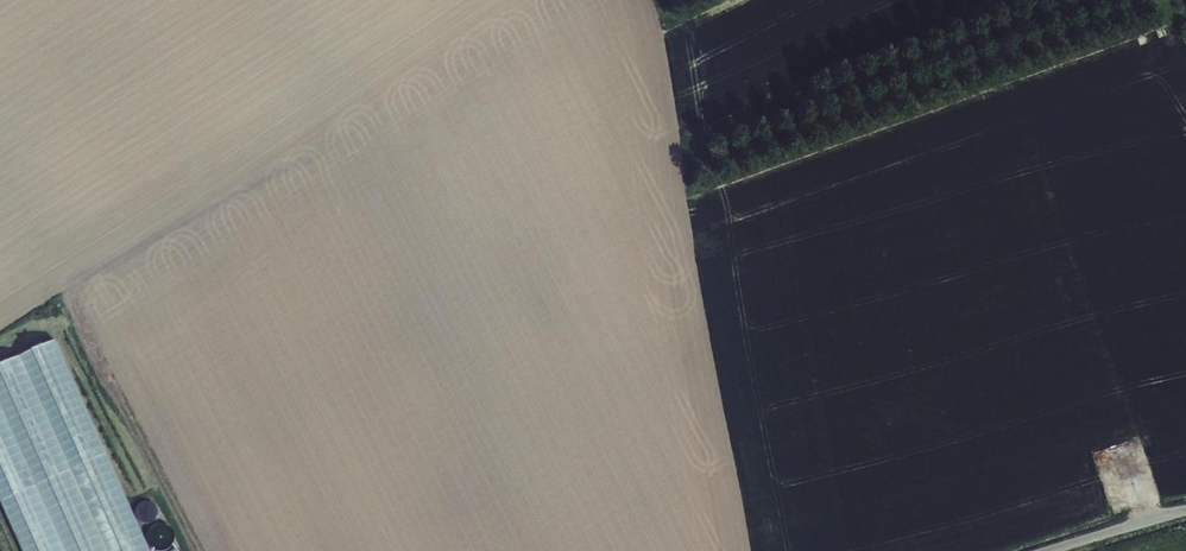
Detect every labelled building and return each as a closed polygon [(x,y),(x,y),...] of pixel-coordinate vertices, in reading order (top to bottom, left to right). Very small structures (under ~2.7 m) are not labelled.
[(0,360),(0,485),(27,550),(145,550),(58,337),(0,360)] [(157,514),(157,511),(156,507),(153,505),(150,503),(147,502),(143,503),(140,505),(138,507),(137,510),(137,513),(137,516),(139,519),(141,521),(144,523),(148,523),(151,522),(154,520),(156,517),(157,514)] [(173,542),(174,538),(174,534),(172,531),(169,528),(165,526),(161,525),(157,526),(153,528),(150,531),(149,535),(149,540),(150,544),(153,547),(156,550),(160,550),(165,550),(168,548),(171,546),(173,542)]
